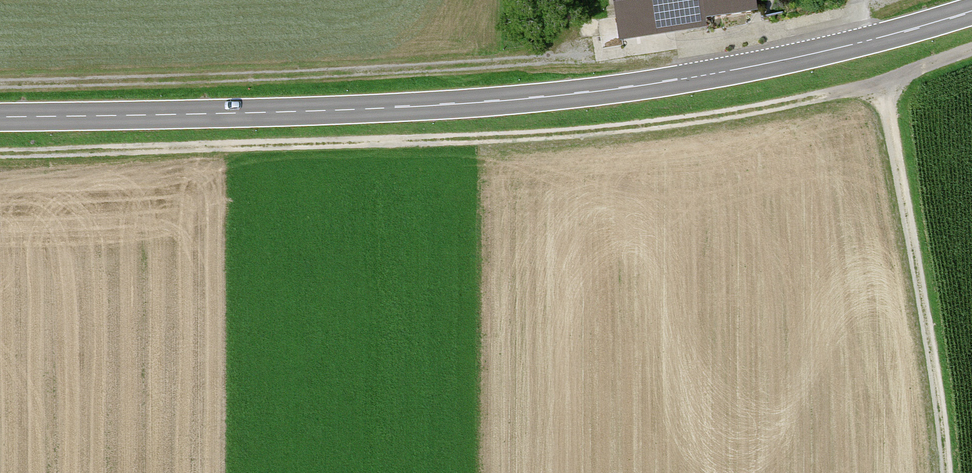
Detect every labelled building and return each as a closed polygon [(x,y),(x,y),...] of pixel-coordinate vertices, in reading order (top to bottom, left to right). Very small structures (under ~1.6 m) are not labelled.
[(750,15),(748,0),(617,0),(620,29),(750,15)]
